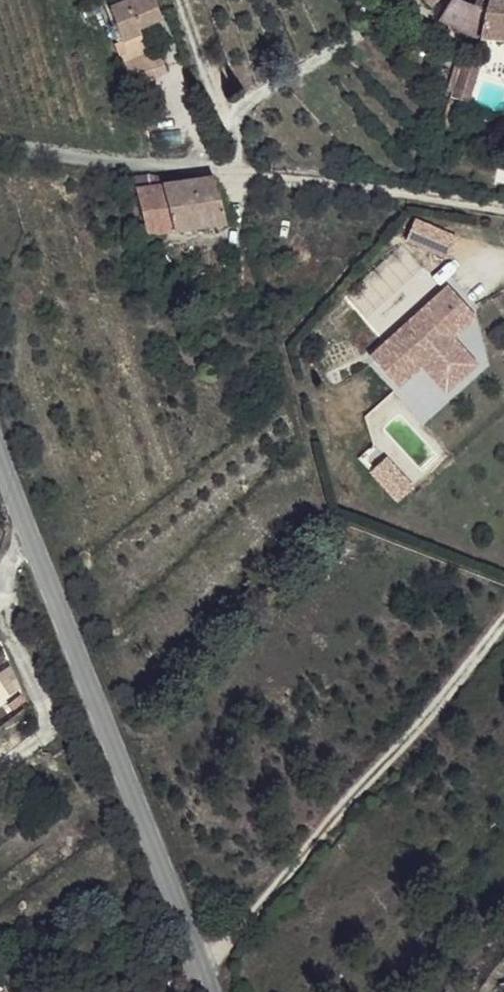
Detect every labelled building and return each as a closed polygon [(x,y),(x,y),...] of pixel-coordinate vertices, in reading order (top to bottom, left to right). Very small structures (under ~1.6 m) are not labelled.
[(109,9),(115,27),(130,21),(134,30),(166,18),(162,9),(156,10),(151,0),(130,0),(109,9)] [(438,19),(478,39),(487,0),(474,0),(471,5),(461,0),(450,0),(438,19)] [(478,39),(503,41),(503,0),(487,0),(478,39)] [(130,21),(115,27),(122,42),(137,36),(134,30),(130,21)] [(157,48),(147,51),(154,72),(165,68),(157,48)] [(147,51),(121,60),(127,80),(154,72),(147,51)] [(477,68),(459,62),(449,94),(468,100),(477,68)] [(468,100),(449,94),(438,127),(458,132),(468,100)] [(138,179),(148,239),(227,223),(218,177),(155,189),(154,176),(138,179)] [(434,225),(420,219),(411,239),(425,245),(434,225)] [(461,237),(434,225),(425,245),(452,258),(461,237)] [(452,286),(371,355),(398,386),(422,365),(441,386),(473,357),(449,330),(473,310),(452,286)] [(479,318),(473,310),(449,330),(456,337),(479,318)] [(479,364),(473,357),(441,386),(447,393),(479,364)] [(388,459),(373,473),(386,487),(401,473),(388,459)] [(416,490),(401,473),(386,487),(401,504),(416,490)]
